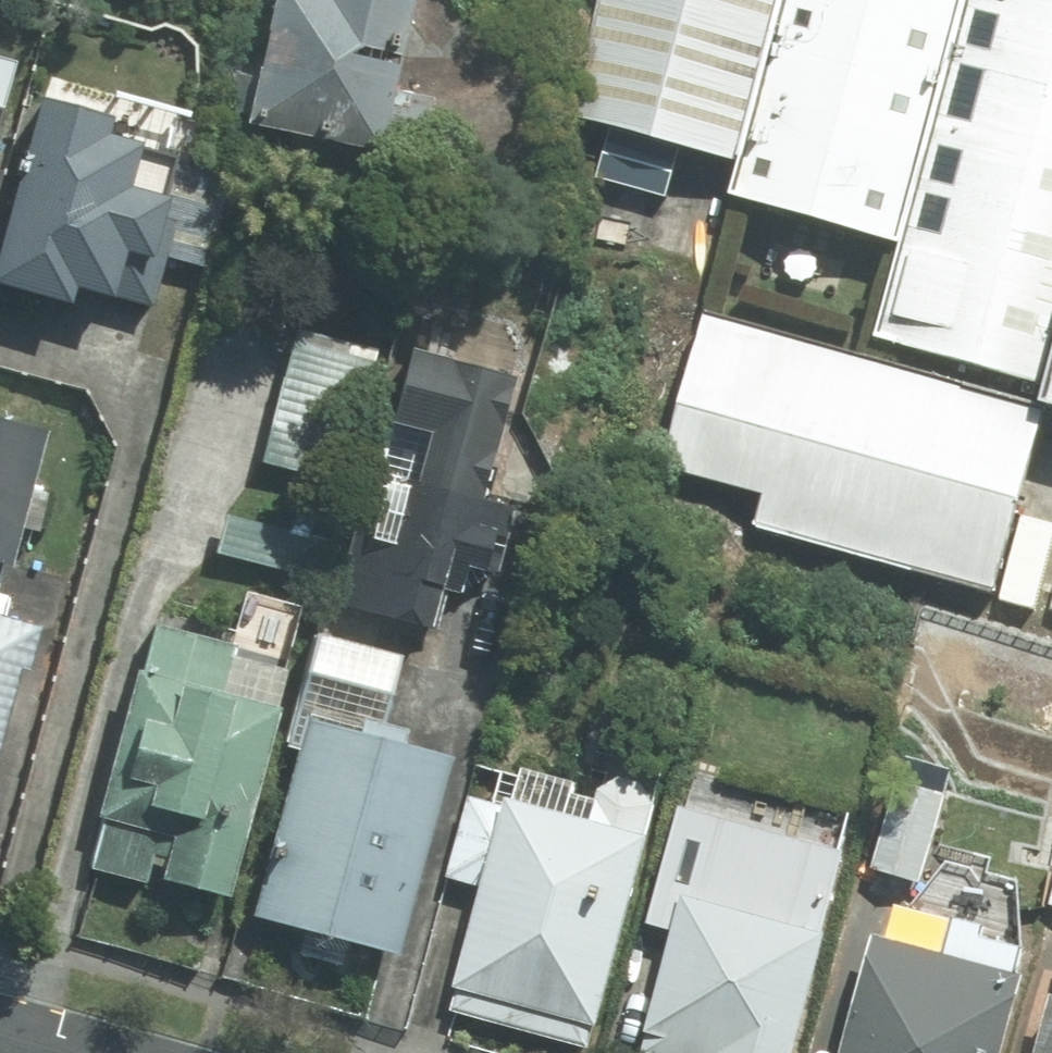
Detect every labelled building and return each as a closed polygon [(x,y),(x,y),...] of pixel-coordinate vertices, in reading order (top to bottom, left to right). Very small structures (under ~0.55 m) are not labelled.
[(241,129),(417,168),(432,104),(386,94),(407,0),(270,0),(241,129)] [(737,156),(782,0),(592,0),(561,105),(737,156)] [(963,0),(782,0),(737,156),(728,186),(895,234),(963,0)] [(1029,378),(1051,298),(1051,0),(963,0),(895,234),(867,332),(1029,378)] [(31,308),(65,173),(0,157),(0,300),(31,308)] [(1029,378),(1051,385),(1051,298),(1029,378)] [(380,347),(295,326),(262,463),(347,483),(380,347)] [(709,330),(673,469),(772,494),(766,518),(1005,580),(1047,416),(709,330)] [(362,475),(334,604),(440,628),(449,586),(494,596),(513,508),(362,475)] [(294,534),(226,517),(218,552),(286,568),(294,534)] [(229,900),(294,665),(150,625),(94,827),(164,847),(155,879),(229,900)] [(401,651),(320,628),(288,743),(300,747),(255,908),(398,948),(453,754),(378,733),(401,651)] [(979,771),(949,722),(894,771),(878,868),(932,877),(944,806),(979,771)] [(664,796),(602,780),(598,795),(519,774),(510,809),(473,799),(453,880),(489,889),(455,1020),(584,1052),(598,1052),(664,796)] [(849,855),(677,814),(650,927),(676,933),(647,1052),(649,1052),(801,1052),(849,855)] [(876,936),(845,1052),(1003,1052),(1032,946),(957,926),(949,955),(876,936)]
